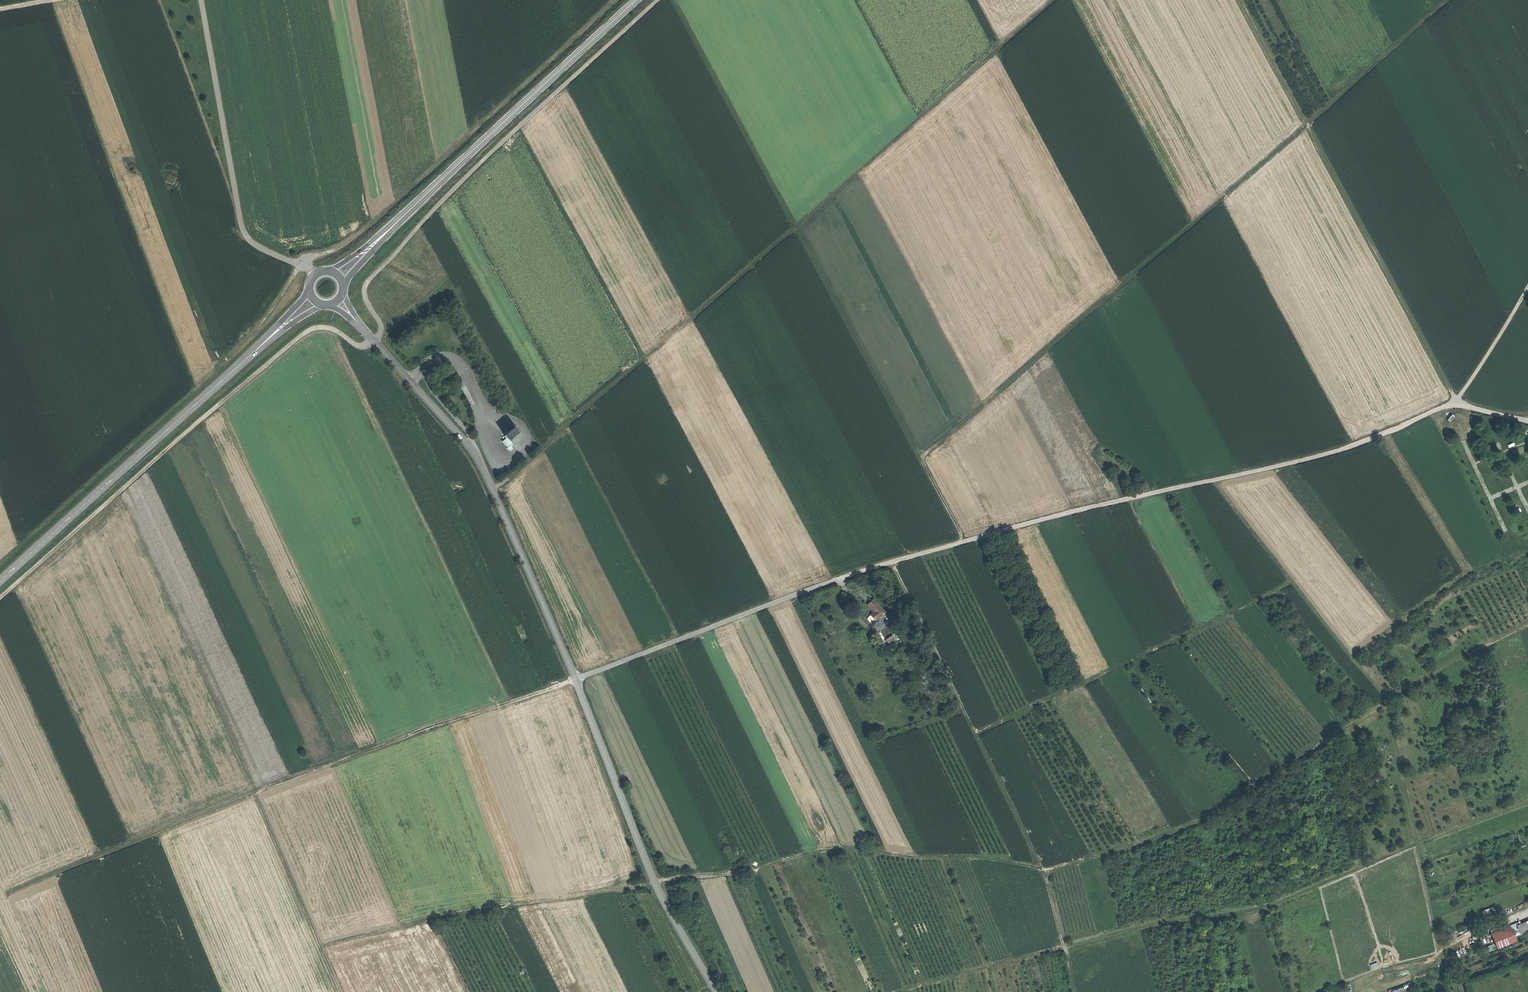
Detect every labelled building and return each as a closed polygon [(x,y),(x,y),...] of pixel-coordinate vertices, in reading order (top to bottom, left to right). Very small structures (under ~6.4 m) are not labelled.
[(173,183),(177,176),(169,173),(166,180),(173,183)] [(508,437),(514,444),(523,435),(515,426),(506,434),(508,437)] [(510,447),(514,444),(508,437),(504,440),(510,447)] [(885,611),(873,598),(866,604),(873,611),(870,614),(870,615),(875,620),(885,611)] [(870,615),(866,618),(871,624),(875,620),(870,615)] [(893,634),(885,639),(888,643),(896,639),(893,634)] [(1482,912),(1484,917),(1496,912),(1494,908),(1482,912)] [(1515,937),(1527,932),(1527,923),(1512,929),(1515,937)] [(1491,932),(1495,944),(1512,937),(1508,926),(1491,932)]
